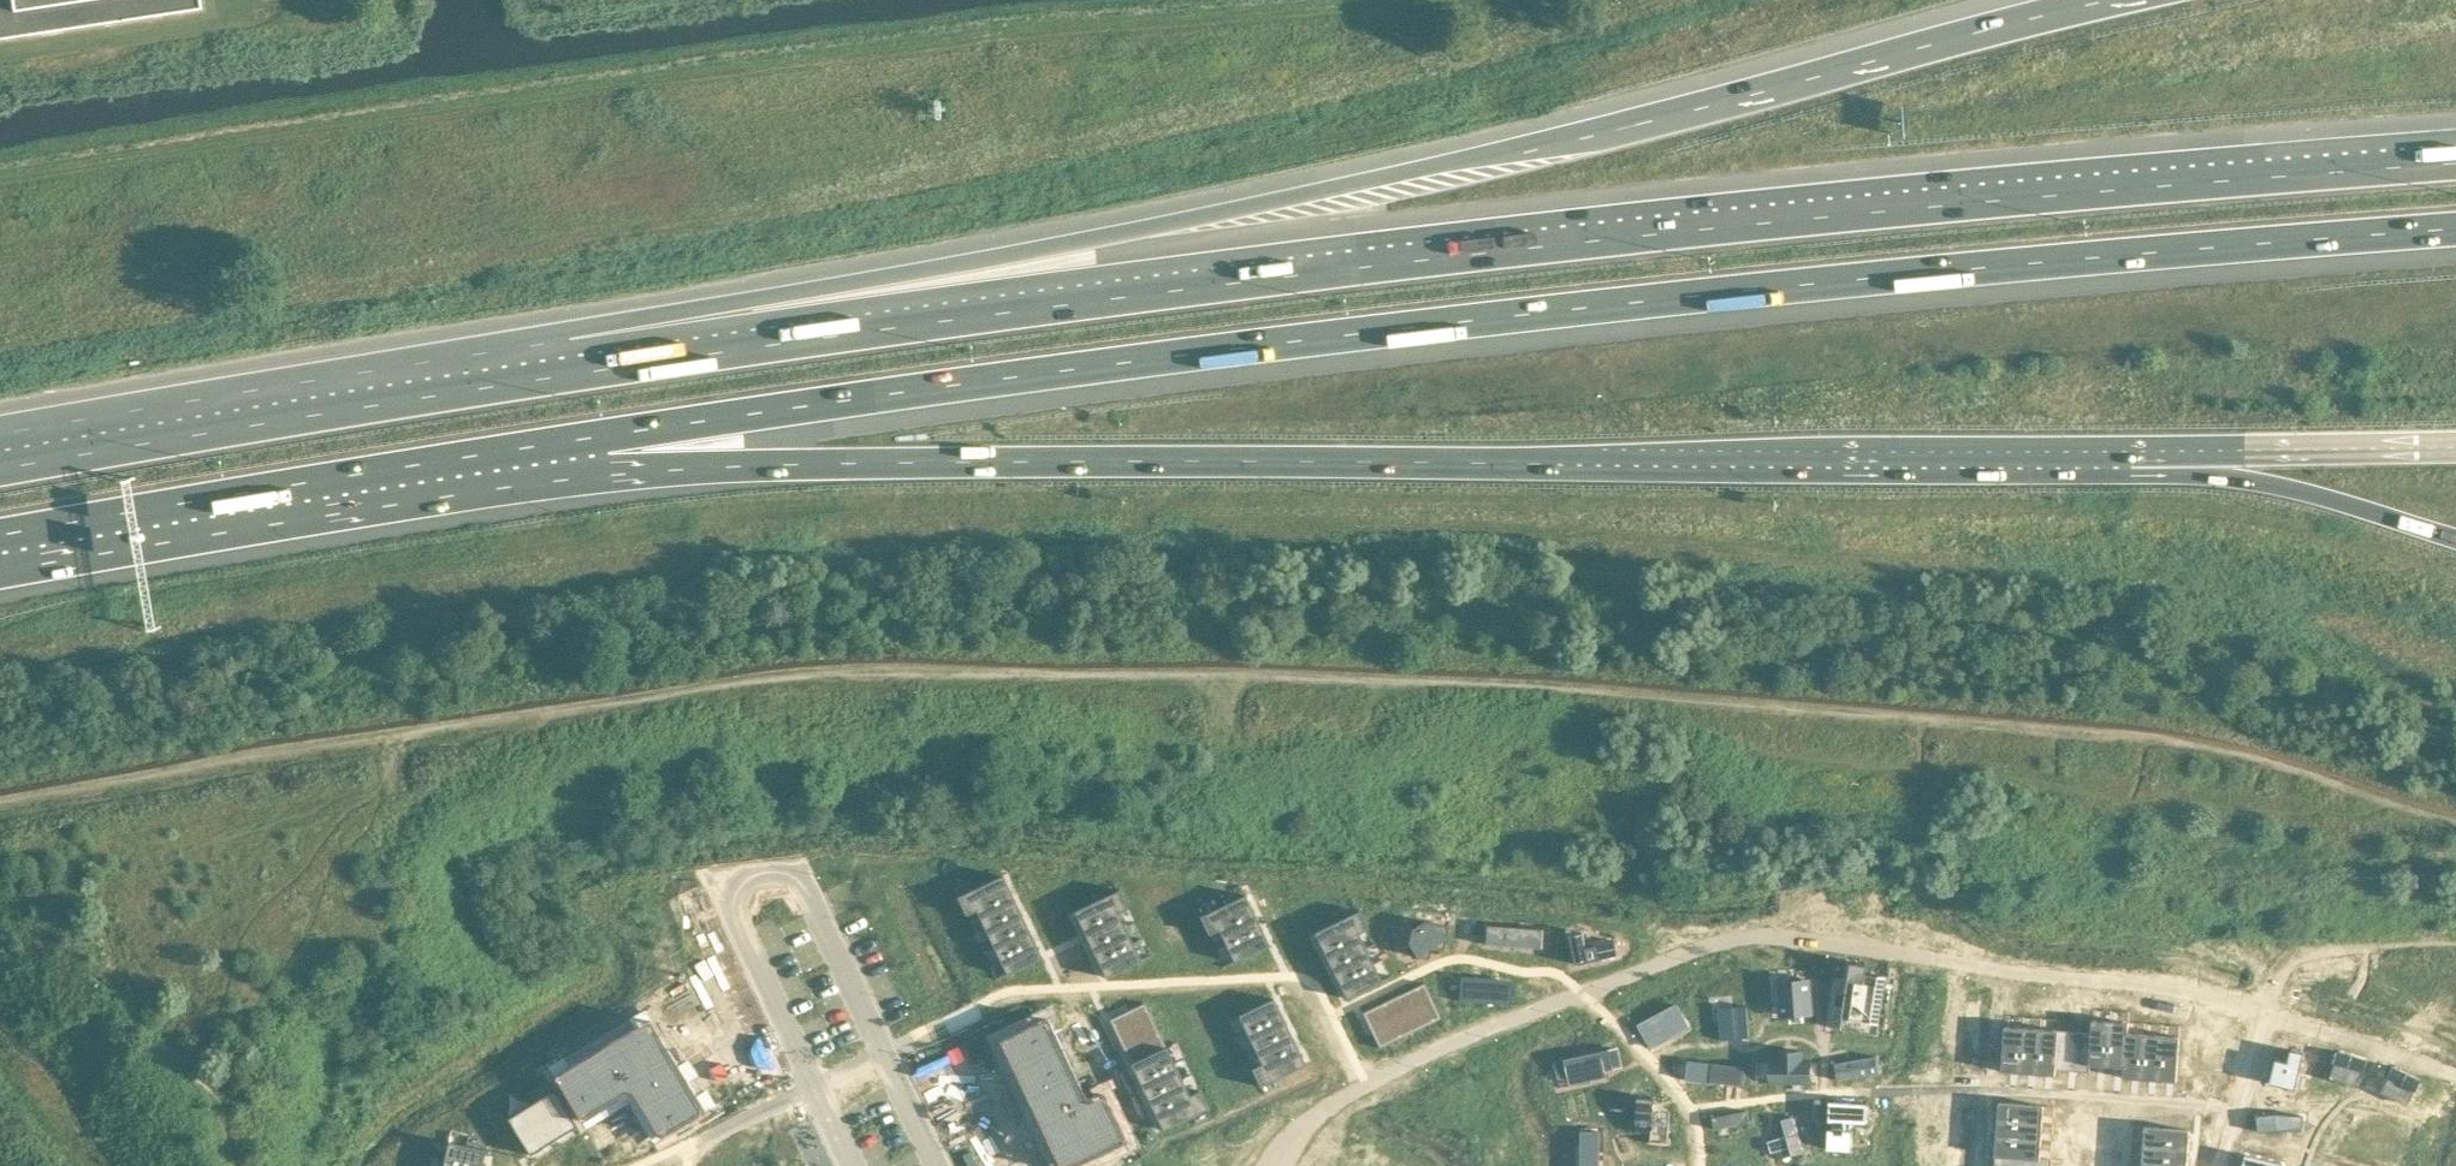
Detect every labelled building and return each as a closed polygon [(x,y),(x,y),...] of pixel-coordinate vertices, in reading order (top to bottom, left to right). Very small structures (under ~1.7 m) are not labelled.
[(202,7),(201,0),(0,0),(0,38),(202,7)] [(1002,873),(957,895),(965,913),(975,908),(1006,973),(1041,956),(1002,873)] [(1119,888),(1073,909),(1105,976),(1140,959),(1117,910),(1127,906),(1119,888)] [(1245,893),(1199,915),(1208,932),(1218,928),(1234,960),(1269,944),(1245,893)] [(1359,909),(1314,931),(1346,997),(1381,980),(1357,931),(1367,926),(1359,909)] [(1413,916),(1405,952),(1429,958),(1431,946),(1443,949),(1448,924),(1413,916)] [(1486,924),(1485,943),(1544,947),(1545,928),(1486,924)] [(1583,925),(1571,927),(1575,948),(1578,963),(1619,954),(1616,939),(1587,945),(1583,925)] [(1852,961),(1842,1028),(1883,1034),(1892,976),(1871,973),(1873,964),(1852,961)] [(1460,976),(1459,999),(1510,1003),(1511,980),(1460,976)] [(1778,980),(1777,981),(1778,998),(1780,1016),(1789,1015),(1814,1013),(1815,1013),(1814,995),(1812,977),(1803,978),(1778,980)] [(1424,981),(1362,1011),(1379,1046),(1441,1016),(1424,981)] [(1273,997),(1238,1013),(1261,1062),(1251,1067),(1259,1085),(1305,1063),(1273,997)] [(1144,1001),(1109,1018),(1162,1128),(1207,1107),(1199,1089),(1189,1094),(1144,1001)] [(1677,1004),(1640,1024),(1652,1046),(1689,1026),(1677,1004)] [(1748,1005),(1719,1007),(1721,1039),(1751,1037),(1748,1005)] [(998,1039),(1059,1165),(1072,1165),(1127,1140),(1104,1091),(1087,1099),(1047,1015),(998,1039)] [(650,1017),(554,1076),(583,1122),(632,1092),(660,1137),(706,1109),(650,1017)] [(2092,1032),(2090,1064),(2091,1064),(2108,1065),(2111,1020),(2110,1020),(2096,1019),(2093,1019),(2092,1032)] [(2111,1020),(2108,1065),(2124,1067),(2126,1067),(2129,1032),(2129,1022),(2127,1021),(2113,1020),(2111,1020)] [(2006,1025),(2002,1070),(2021,1072),(2024,1026),(2023,1026),(2008,1025),(2006,1025)] [(2024,1026),(2021,1072),(2038,1073),(2041,1028),(2040,1028),(2026,1027),(2024,1026)] [(2041,1028),(2038,1073),(2056,1074),(2057,1069),(2060,1029),(2057,1029),(2043,1028),(2041,1028)] [(2060,1029),(2057,1069),(2090,1071),(2091,1064),(2090,1064),(2092,1032),(2060,1029)] [(2124,1067),(2124,1077),(2141,1078),(2145,1033),(2144,1033),(2130,1032),(2129,1032),(2126,1067),(2124,1067)] [(2145,1033),(2141,1078),(2159,1079),(2163,1034),(2161,1034),(2147,1033),(2145,1033)] [(2163,1034),(2159,1079),(2177,1081),(2181,1036),(2178,1035),(2164,1034),(2163,1034)] [(1566,1059),(1556,1061),(1560,1078),(1570,1075),(1620,1065),(1616,1048),(1566,1059)] [(2277,1058),(2271,1082),(2296,1088),(2305,1052),(2292,1049),(2289,1061),(2277,1058)] [(1771,1059),(1771,1083),(1812,1083),(1812,1059),(1803,1059),(1803,1050),(1780,1050),(1780,1059),(1771,1059)] [(2334,1053),(2332,1059),(2336,1060),(2335,1062),(2336,1063),(2362,1071),(2364,1072),(2368,1060),(2338,1051),(2337,1054),(2334,1053)] [(1877,1055),(1835,1062),(1839,1079),(1880,1072),(1877,1055)] [(1689,1059),(1686,1078),(1744,1085),(1747,1066),(1689,1059)] [(2362,1071),(2336,1063),(2331,1078),(2357,1086),(2362,1071)] [(2392,1067),(2387,1078),(2415,1091),(2416,1089),(2419,1090),(2422,1084),(2419,1083),(2420,1080),(2392,1067)] [(2412,1096),(2389,1082),(2381,1096),(2404,1110),(2412,1096)] [(555,1090),(531,1104),(554,1141),(577,1126),(555,1090)] [(1638,1096),(1636,1130),(1652,1131),(1651,1142),(1669,1143),(1671,1110),(1655,1108),(1656,1097),(1638,1096)] [(1829,1128),(1828,1148),(1853,1149),(1854,1129),(1846,1129),(1847,1121),(1868,1122),(1869,1103),(1830,1101),(1829,1120),(1835,1121),(1834,1128),(1829,1128)] [(2000,1101),(1998,1119),(2043,1123),(2044,1122),(2045,1107),(2045,1105),(2000,1101)] [(531,1104),(508,1119),(531,1155),(554,1141),(531,1104)] [(1748,1109),(1713,1116),(1716,1129),(1750,1121),(1748,1109)] [(2277,1113),(2257,1115),(2258,1131),(2279,1129),(2302,1131),(2304,1115),(2277,1113)] [(1787,1135),(1768,1140),(1772,1152),(1790,1146),(1792,1153),(1804,1150),(1795,1116),(1783,1119),(1787,1135)] [(2360,1133),(2359,1139),(2361,1145),(2364,1150),(2368,1153),(2374,1156),(2380,1156),(2386,1155),(2391,1151),(2395,1147),(2397,1141),(2397,1135),(2396,1129),(2393,1124),(2388,1121),(2382,1118),(2376,1118),(2371,1119),(2366,1123),(2362,1127),(2360,1133)] [(1998,1119),(1997,1137),(2042,1140),(2042,1139),(2043,1125),(2043,1123),(1998,1119)] [(2144,1142),(2144,1144),(2189,1147),(2190,1129),(2145,1126),(2145,1128),(2144,1142)] [(1581,1165),(1600,1165),(1601,1130),(1581,1129),(1581,1165)] [(1997,1137),(1996,1154),(2041,1157),(2041,1156),(2042,1142),(2042,1140),(1997,1137)] [(444,1159),(474,1165),(483,1165),(486,1150),(448,1141),(444,1159)] [(2143,1159),(2143,1161),(2188,1164),(2189,1147),(2144,1144),(2144,1145),(2143,1159)] [(963,1153),(969,1165),(975,1165),(977,1165),(971,1150),(963,1153)] [(1995,1165),(2052,1165),(2053,1158),(2041,1157),(1996,1154),(1995,1165)] [(2244,1165),(2283,1165),(2284,1163),(2247,1154),(2244,1165)]
